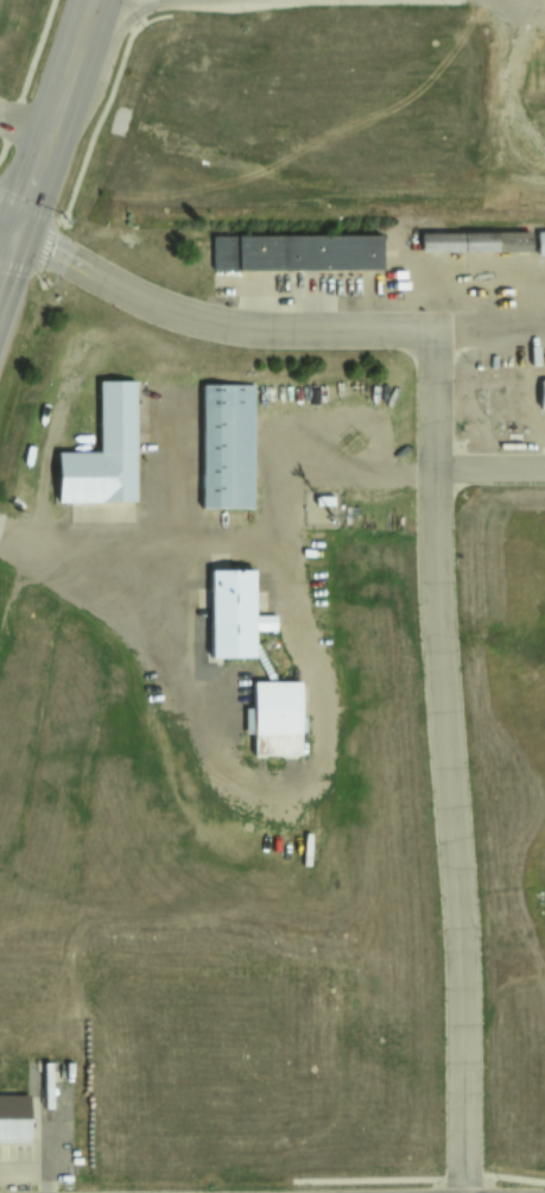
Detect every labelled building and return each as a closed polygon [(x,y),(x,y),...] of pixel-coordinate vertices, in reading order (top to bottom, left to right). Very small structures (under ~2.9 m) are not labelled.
[(536,230),(536,254),(544,254),(544,230),(536,230)] [(422,251),(422,233),(531,232),(531,251),(422,251)] [(214,270),(214,235),(381,235),(381,269),(214,270)] [(137,500),(59,501),(59,453),(100,453),(100,383),(135,381),(137,500)] [(203,507),(202,385),(254,385),(254,507),(203,507)] [(213,658),(213,570),(256,570),(258,658),(213,658)] [(254,682),(302,682),(303,756),(255,756),(254,682)] [(30,1141),(0,1141),(0,1094),(28,1094),(30,1141)]
